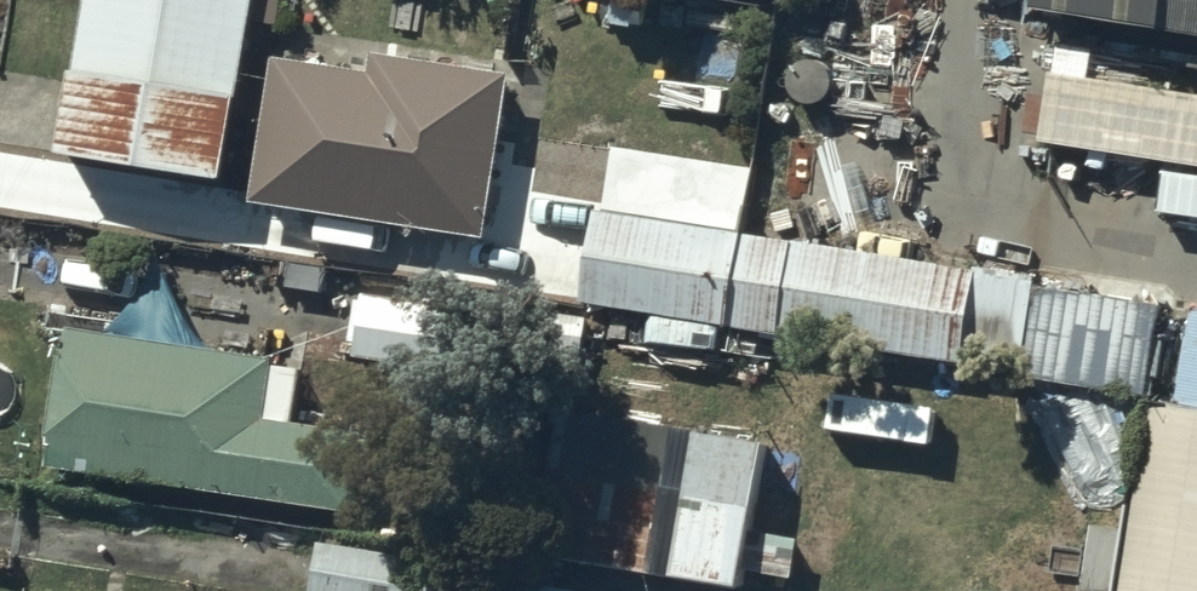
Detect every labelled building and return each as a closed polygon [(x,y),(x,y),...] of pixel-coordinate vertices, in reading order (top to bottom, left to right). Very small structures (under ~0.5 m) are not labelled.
[(60,139),(228,166),(255,0),(83,0),(60,139)] [(1021,26),(1196,53),(1196,0),(1025,0),(1021,26)] [(296,52),(275,49),(255,191),(486,224),(509,61),(299,31),(296,52)] [(1159,291),(590,203),(575,295),(1145,390),(1159,291)] [(362,291),(311,289),(309,337),(355,339),(354,355),(469,360),(472,288),(362,284),(362,291)] [(277,351),(69,321),(48,455),(357,500),(366,426),(268,413),(277,351)] [(537,547),(649,566),(676,423),(563,403),(537,547)] [(1137,411),(1109,590),(1196,590),(1196,420),(1137,411)] [(770,431),(681,416),(654,559),(745,574),(770,431)] [(318,533),(311,590),(489,590),(494,554),(318,533)] [(531,574),(528,590),(577,590),(578,582),(531,574)]
